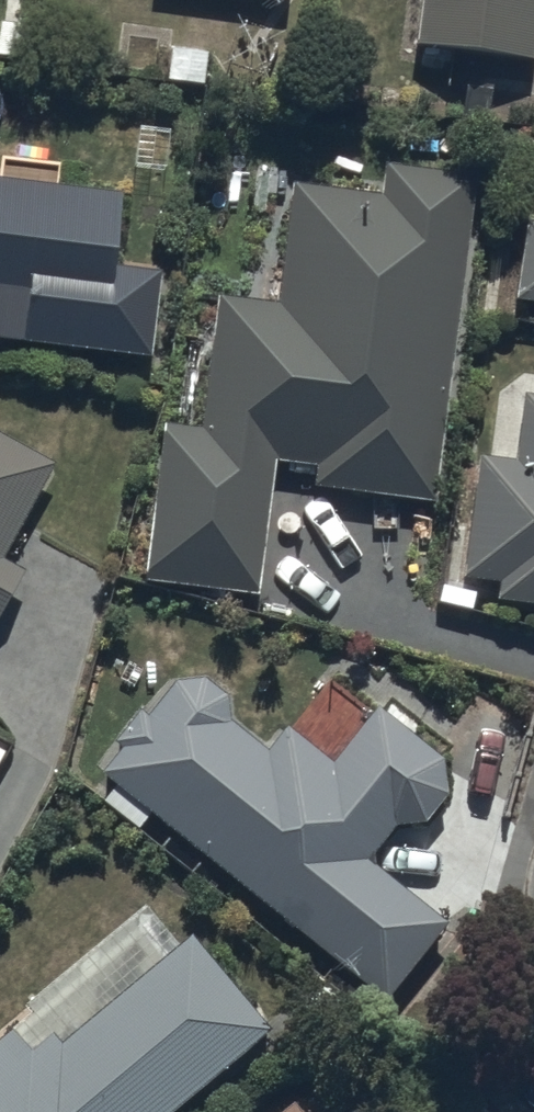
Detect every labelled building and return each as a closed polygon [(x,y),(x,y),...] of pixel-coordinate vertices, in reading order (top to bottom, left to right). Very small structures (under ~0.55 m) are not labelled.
[(527,49),(533,0),(418,0),(414,35),(527,49)] [(277,297),(217,289),(201,423),(164,418),(145,575),(255,589),(271,457),(316,463),(314,480),(431,494),(471,165),(388,155),(384,188),(292,176),(277,297)] [(149,347),(159,265),(109,259),(118,187),(0,172),(0,328),(149,347)] [(516,292),(533,295),(533,217),(528,216),(516,292)] [(497,591),(533,596),(533,387),(525,386),(516,454),(482,450),(466,569),(499,574),(497,591)] [(23,564),(2,552),(53,461),(0,431),(0,605),(23,564)] [(111,734),(123,744),(101,768),(116,781),(102,796),(136,826),(152,808),(387,994),(447,919),(366,855),(395,818),(425,814),(445,788),(441,753),(377,702),(331,760),(285,723),(265,748),(223,714),(225,690),(203,673),(171,674),(155,708),(148,716),(137,706),(111,734)] [(265,1022),(189,931),(180,939),(144,896),(20,1000),(27,1008),(0,1030),(0,1111),(158,1111),(265,1022)]
